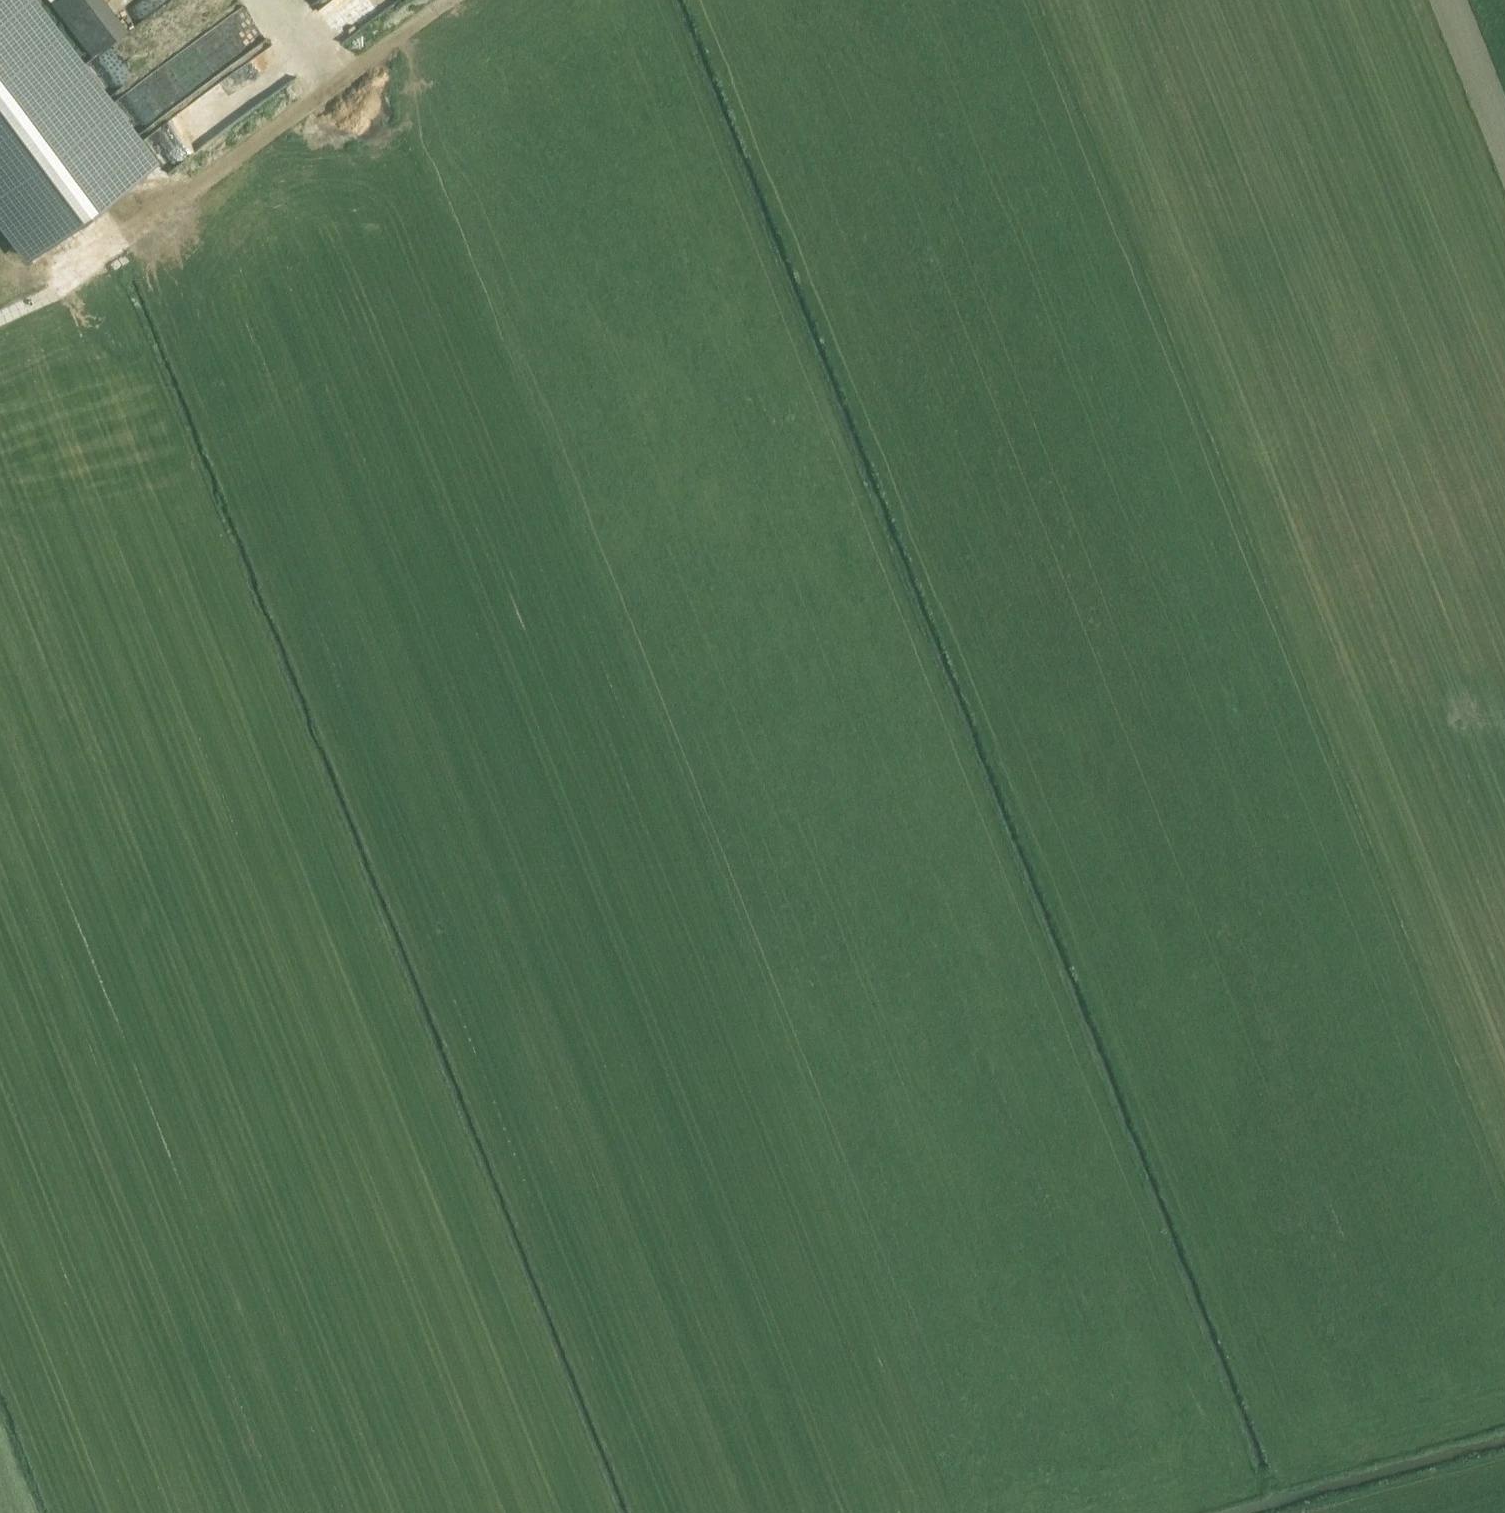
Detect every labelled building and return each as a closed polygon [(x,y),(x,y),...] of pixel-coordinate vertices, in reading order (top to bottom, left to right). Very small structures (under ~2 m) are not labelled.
[(29,257),(156,162),(34,0),(0,0),(0,218),(29,257)] [(108,0),(56,0),(52,3),(92,56),(129,29),(108,0)] [(137,112),(156,95),(145,83),(126,100),(137,112)] [(171,169),(211,133),(196,116),(171,139),(156,122),(140,135),(171,169)]
